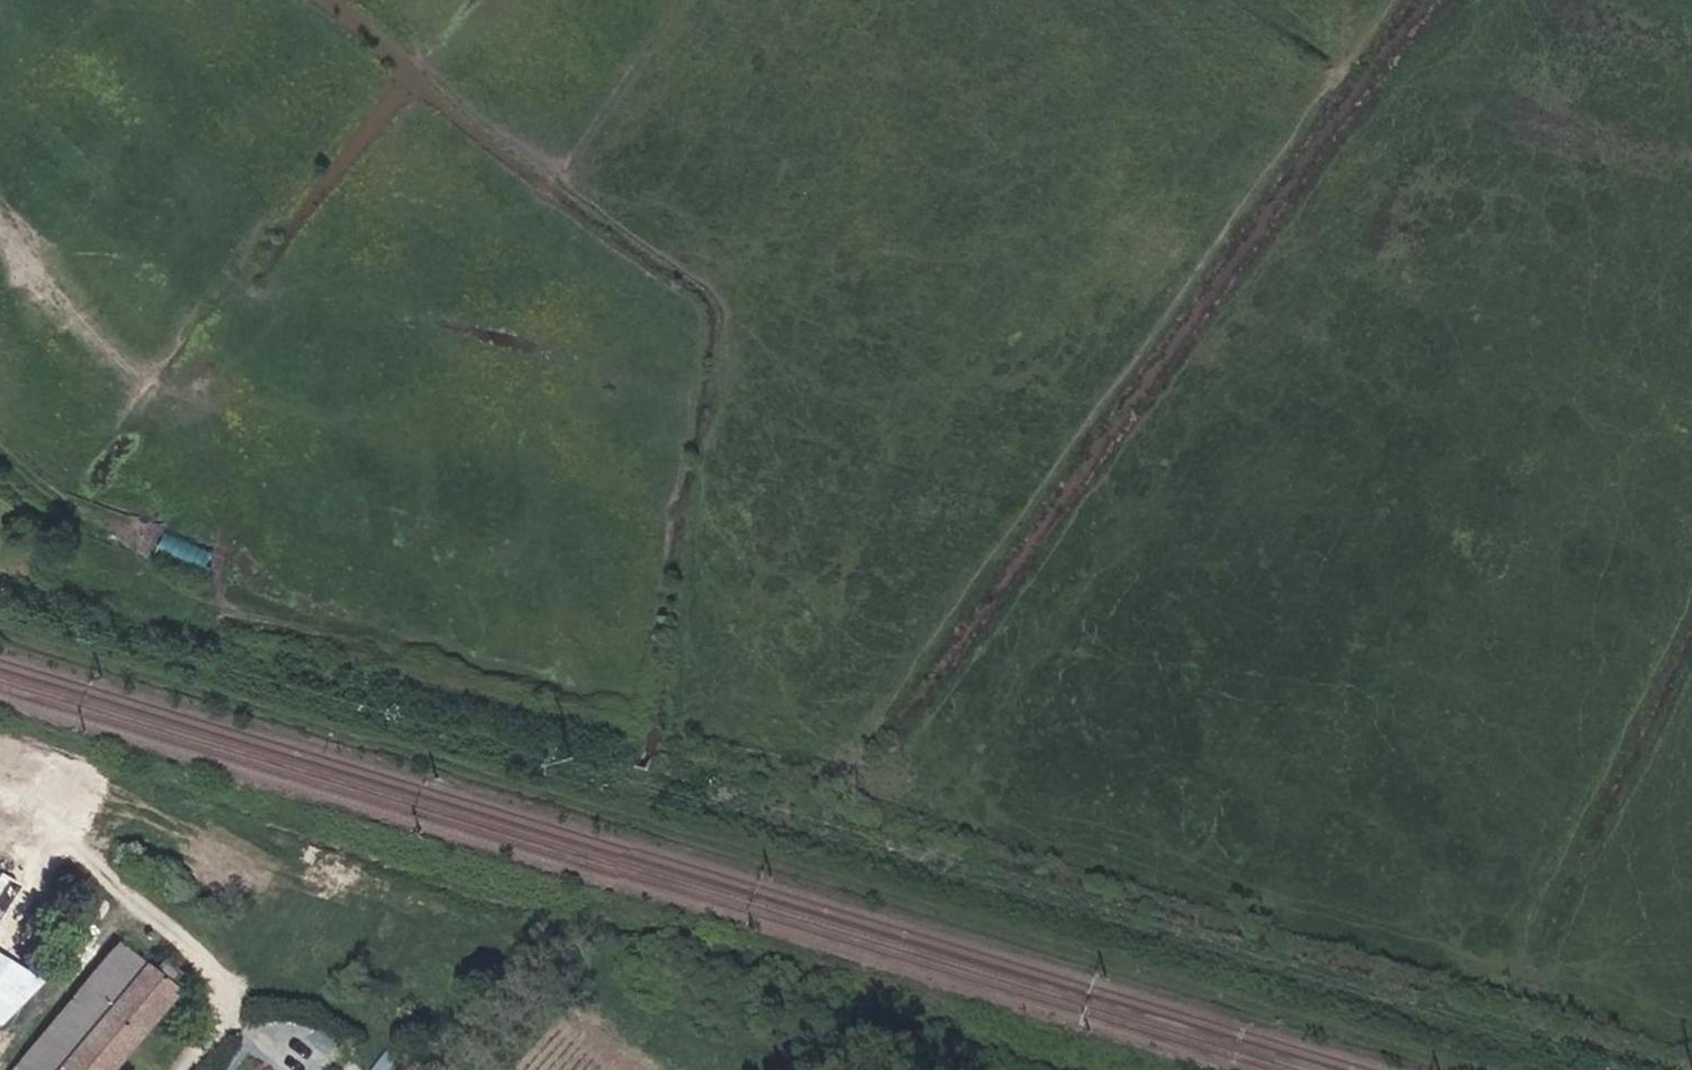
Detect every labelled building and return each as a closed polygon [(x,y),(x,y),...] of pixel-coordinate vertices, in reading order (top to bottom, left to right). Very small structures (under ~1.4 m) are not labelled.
[(221,574),(230,549),(150,521),(141,546),(221,574)] [(11,900),(0,893),(0,918),(11,900)] [(177,1007),(168,999),(174,988),(163,979),(156,990),(117,959),(24,1069),(122,1069),(177,1007)] [(20,988),(0,977),(0,1021),(20,988)]
